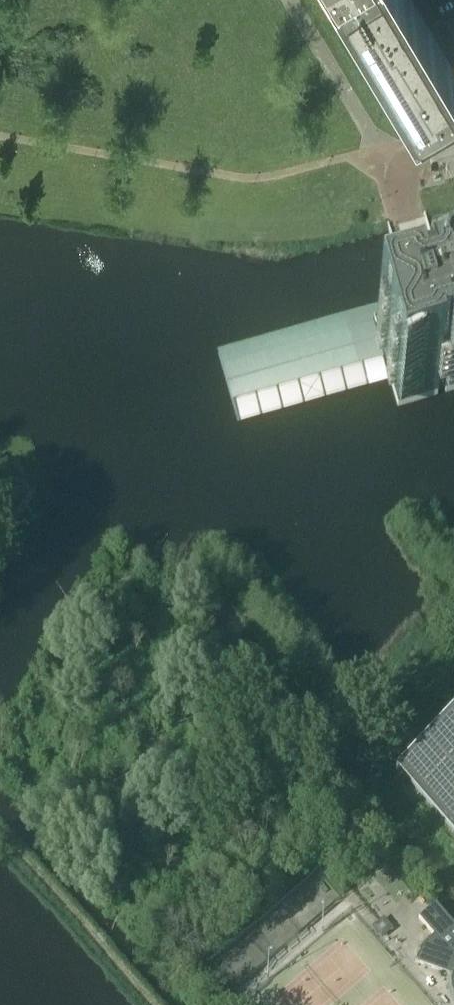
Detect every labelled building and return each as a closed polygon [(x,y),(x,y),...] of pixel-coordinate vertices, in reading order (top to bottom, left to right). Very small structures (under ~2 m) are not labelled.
[(414,100),(453,76),(407,0),(355,0),(414,100)] [(217,354),(236,422),(389,378),(398,407),(438,395),(437,390),(443,388),(445,393),(453,390),(453,286),(446,288),(451,308),(423,316),(424,320),(417,322),(416,318),(414,319),(408,299),(217,354)] [(394,768),(453,837),(453,717),(394,768)] [(378,884),(393,871),(380,855),(365,869),(378,884)] [(434,904),(418,919),(433,936),(428,941),(424,946),(420,951),(417,956),(415,962),(414,962),(414,963),(453,977),(451,984),(452,992),(453,997),(453,927),(434,904)]
